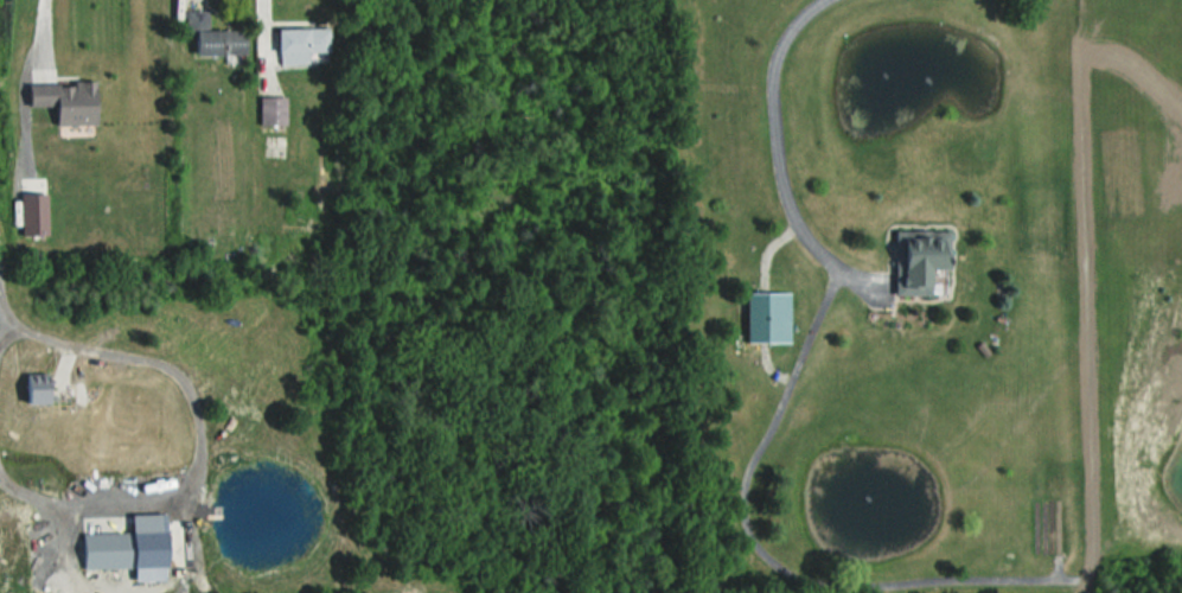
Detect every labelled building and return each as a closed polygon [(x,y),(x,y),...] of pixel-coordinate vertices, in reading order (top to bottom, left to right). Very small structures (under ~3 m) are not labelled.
[(250,31),(210,31),(210,11),(190,11),(190,56),(250,56),(250,31)] [(330,52),(330,29),(282,29),(282,65),(310,65),(310,52),(330,52)] [(60,126),(101,126),(101,83),(31,84),(31,108),(60,108),(60,126)] [(262,125),(288,125),(288,98),(262,98),(262,125)] [(953,270),(953,231),(897,232),(897,296),(943,296),(943,271),(953,270)] [(53,391),(35,391),(35,403),(53,403),(53,391)] [(86,569),(139,569),(139,581),(172,580),(172,533),(86,534),(86,569)]
